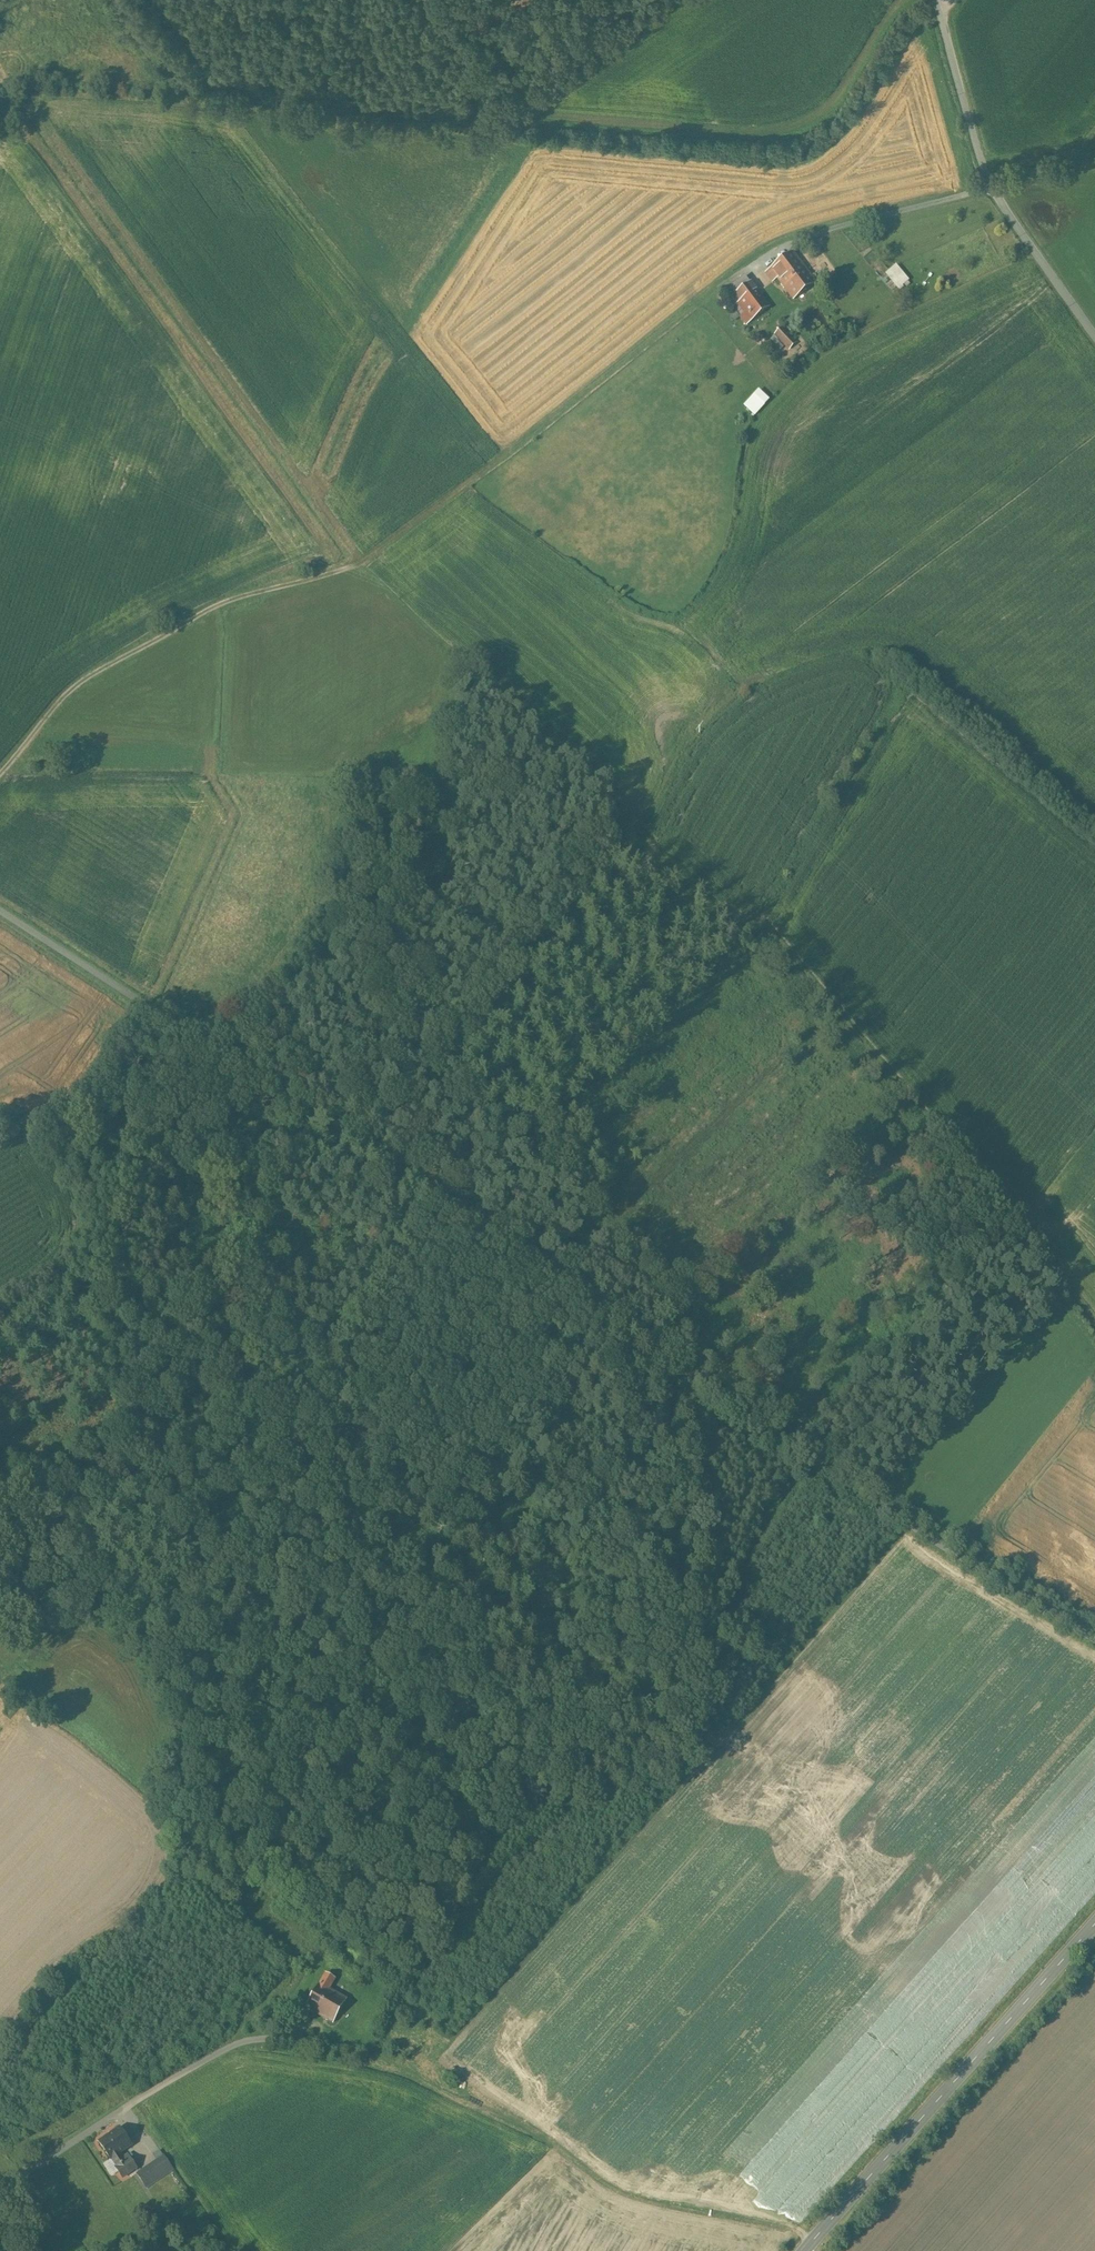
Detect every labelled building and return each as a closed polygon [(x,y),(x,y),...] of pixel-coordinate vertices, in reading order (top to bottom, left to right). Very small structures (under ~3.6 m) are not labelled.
[(816,283),(792,251),(765,272),(772,282),(777,277),(794,299),(816,283)] [(907,280),(895,266),(886,274),(899,290),(903,287),(901,285),(907,280)] [(750,282),(729,299),(734,306),(733,306),(747,324),(769,307),(750,282)] [(795,342),(782,328),(776,334),(789,348),(795,342)] [(754,393),(743,405),(755,415),(766,403),(754,393)] [(346,1998),(328,1988),(335,1977),(326,1972),(319,1983),(306,2006),(333,2021),(346,1998)] [(120,2128),(100,2141),(111,2158),(112,2157),(117,2166),(125,2160),(123,2157),(120,2152),(131,2144),(120,2128)] [(137,2167),(128,2154),(123,2157),(125,2160),(117,2166),(115,2167),(122,2177),(137,2167)] [(164,2155),(137,2173),(146,2187),(173,2168),(164,2155)]
